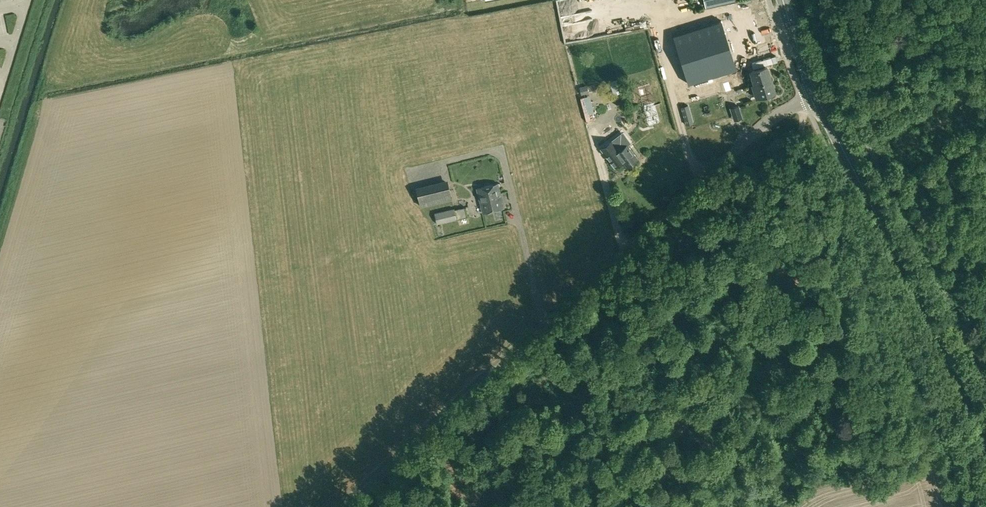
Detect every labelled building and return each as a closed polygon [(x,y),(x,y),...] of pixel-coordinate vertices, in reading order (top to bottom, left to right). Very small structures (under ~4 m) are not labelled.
[(713,76),(719,74),(730,71),(737,69),(721,20),(673,35),(688,84),(706,78),(713,76)] [(754,28),(758,37),(764,35),(759,25),(754,28)] [(744,26),(737,28),(742,47),(750,45),(744,26)] [(756,98),(775,92),(767,66),(750,71),(754,84),(752,84),(756,98)] [(730,71),(719,74),(725,94),(736,91),(736,90),(734,83),(732,78),(730,71)] [(715,89),(713,82),(695,88),(698,95),(715,89)] [(659,122),(649,84),(637,87),(648,126),(659,122)] [(719,97),(723,109),(728,107),(725,95),(719,97)] [(686,124),(693,122),(688,105),(681,107),(686,124)] [(730,107),(732,114),(741,111),(738,105),(730,107)] [(602,148),(601,149),(615,167),(622,161),(627,167),(638,159),(624,139),(605,153),(602,148),(601,148),(602,148)] [(637,179),(647,182),(650,173),(640,170),(637,179)] [(448,179),(416,187),(421,207),(452,199),(448,179)] [(483,213),(504,208),(498,183),(477,189),(483,213)] [(457,219),(454,208),(434,213),(437,224),(457,219)]
